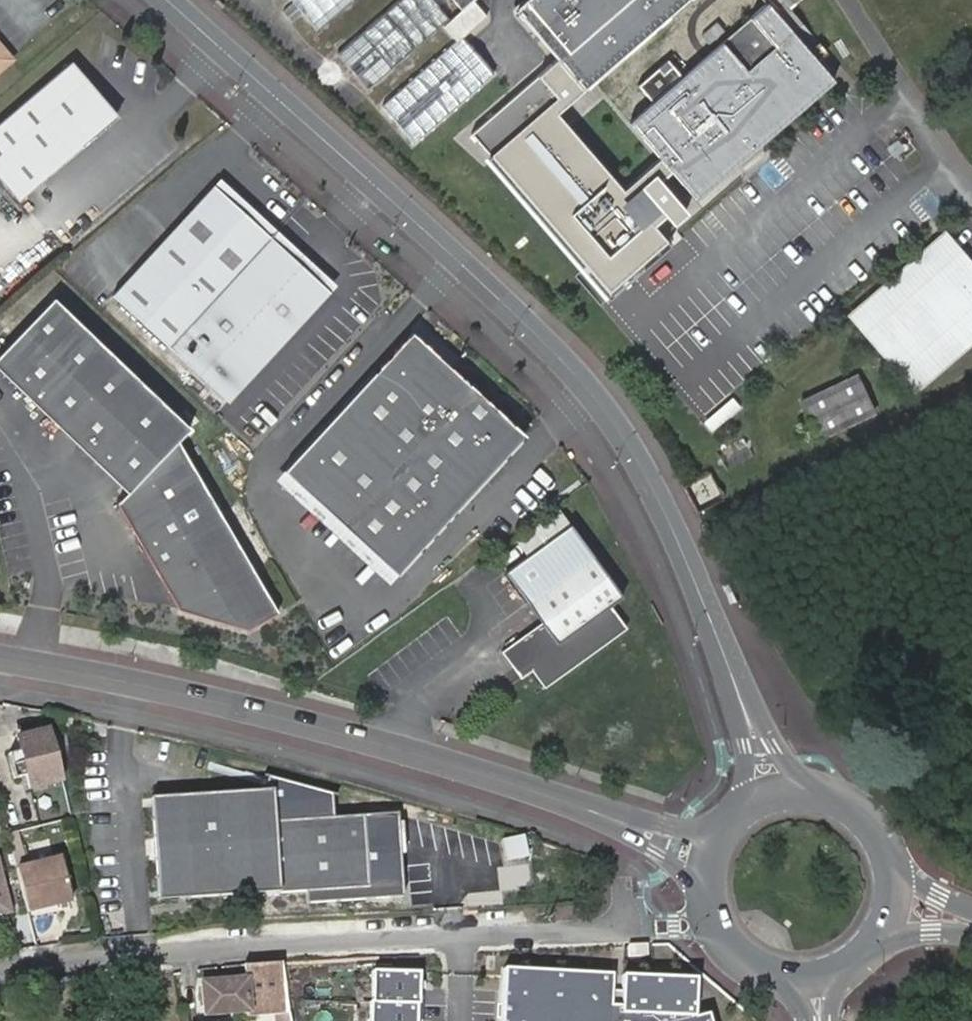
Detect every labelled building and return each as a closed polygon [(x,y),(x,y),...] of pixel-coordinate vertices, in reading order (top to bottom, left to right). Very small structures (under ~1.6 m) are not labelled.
[(309,29),(342,0),(284,0),(309,29)] [(436,22),(441,18),(429,5),(435,0),(391,0),(330,53),(360,87),(436,22)] [(457,33),(481,12),(471,0),(446,0),(453,9),(441,18),(436,22),(450,40),(457,33)] [(521,12),(562,60),(587,88),(689,0),(535,0),(521,12)] [(790,10),(801,0),(782,0),(790,10)] [(640,87),(654,103),(629,125),(662,160),(704,207),(841,83),(769,4),(729,39),(716,25),(703,37),(716,51),(684,80),(668,62),(640,87)] [(490,70),(457,33),(450,40),(378,103),(411,140),(490,70)] [(562,60),(476,136),(495,157),(488,163),(610,299),(671,244),(667,240),(704,207),(662,160),(626,192),(558,116),(587,88),(562,60)] [(0,122),(0,183),(17,203),(115,119),(68,64),(0,122)] [(117,301),(175,355),(277,245),(218,190),(117,301)] [(927,247),(971,299),(971,283),(936,240),(927,247)] [(175,355),(227,403),(328,292),(277,245),(175,355)] [(850,315),(897,367),(890,374),(906,393),(971,336),(971,299),(927,247),(850,315)] [(47,298),(12,337),(0,350),(0,373),(128,496),(117,508),(179,606),(246,630),(276,615),(172,446),(188,430),(47,298)] [(897,367),(850,315),(844,320),(890,374),(897,367)] [(523,437),(410,337),(287,472),(395,576),(523,437)] [(852,378),(797,403),(813,440),(869,415),(852,378)] [(508,569),(529,600),(595,553),(574,525),(508,569)] [(595,553),(529,600),(543,621),(503,650),(516,667),(527,659),(533,667),(544,684),(627,626),(611,604),(624,595),(595,553)] [(522,675),(533,667),(527,659),(516,667),(522,675)] [(64,780),(52,724),(17,732),(21,749),(8,752),(14,777),(27,774),(30,787),(64,780)] [(186,891),(186,901),(367,885),(361,816),(272,823),(269,795),(207,800),(208,810),(148,814),(155,893),(186,891)] [(147,806),(148,814),(208,810),(207,800),(147,806)] [(59,865),(15,876),(26,919),(69,908),(59,865)] [(12,917),(0,870),(0,919),(12,917)] [(186,891),(155,893),(155,903),(186,901),(186,891)] [(270,960),(243,964),(244,979),(202,982),(204,1012),(245,1011),(245,1015),(284,1013),(283,998),(281,960),(270,960)] [(507,1020),(716,1020),(714,1015),(699,1017),(700,980),(630,975),(511,971),(507,1020)] [(377,974),(375,1020),(424,1020),(426,976),(377,974)]
